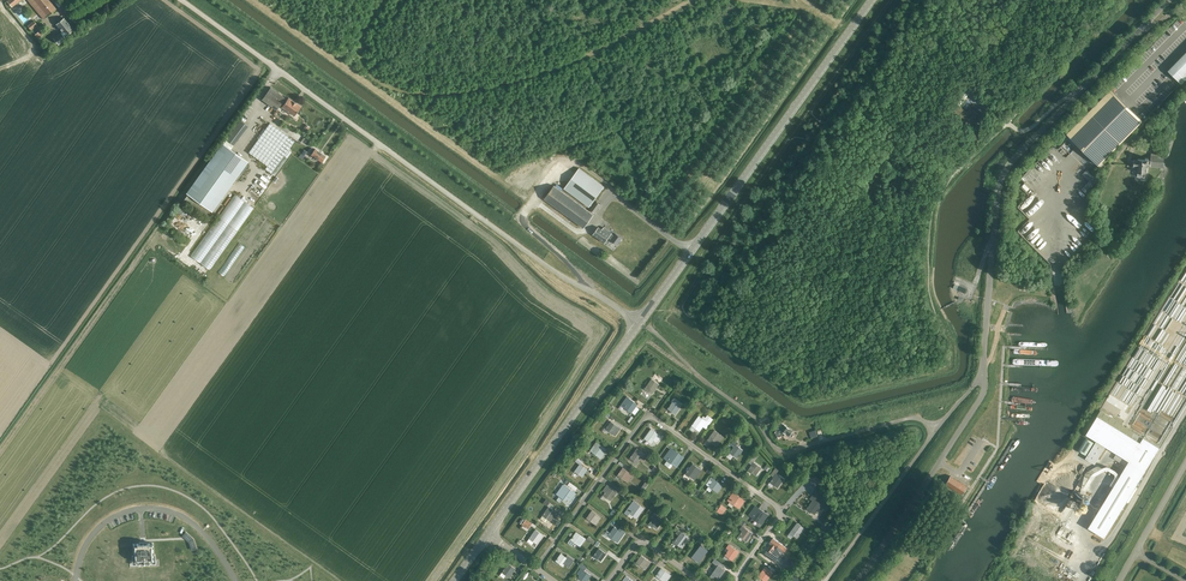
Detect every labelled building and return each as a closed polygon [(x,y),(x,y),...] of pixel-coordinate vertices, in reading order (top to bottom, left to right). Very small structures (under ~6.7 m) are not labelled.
[(56,9),(48,0),(27,0),(43,19),(56,9)] [(61,32),(54,38),(59,44),(66,38),(64,37),(65,36),(73,30),(64,18),(56,24),(63,32),(62,33),(61,32)] [(33,20),(27,25),(31,30),(37,25),(33,20)] [(35,34),(38,39),(43,35),(39,31),(35,34)] [(1168,71),(1181,84),(1185,79),(1185,53),(1168,71)] [(1168,87),(1159,95),(1164,100),(1173,91),(1168,87)] [(280,105),(285,98),(270,88),(261,100),(276,111),(280,105)] [(1110,89),(1066,133),(1098,165),(1142,120),(1110,89)] [(1155,94),(1143,106),(1147,110),(1159,98),(1155,94)] [(288,97),(281,107),(294,116),(301,106),(288,97)] [(955,103),(950,110),(962,119),(959,122),(967,128),(978,114),(970,108),(967,111),(955,103)] [(240,122),(226,141),(234,147),(248,127),(240,122)] [(249,154),(268,167),(268,166),(289,137),(269,124),(249,154)] [(299,144),(289,137),(268,166),(278,174),(299,144)] [(187,192),(212,210),(247,161),(222,144),(187,192)] [(321,162),(326,156),(315,149),(314,150),(312,148),(308,152),(321,162)] [(1097,167),(1100,171),(1106,165),(1103,161),(1097,167)] [(1084,170),(1091,177),(1083,185),(1087,190),(1092,185),(1088,182),(1097,174),(1088,166),(1084,170)] [(589,207),(604,186),(579,168),(564,188),(589,207)] [(255,185),(252,190),(253,191),(251,195),(256,198),(261,188),(255,185)] [(593,214),(562,191),(554,185),(544,198),(583,227),(593,214)] [(221,215),(240,227),(255,203),(236,191),(221,215)] [(594,213),(600,205),(596,202),(590,210),(594,213)] [(598,227),(593,234),(604,243),(608,237),(611,240),(617,245),(622,238),(615,233),(614,235),(611,233),(612,233),(604,227),(602,230),(598,227)] [(1162,319),(1167,311),(1163,309),(1158,316),(1162,319)] [(652,379),(644,388),(652,394),(659,384),(652,379)] [(1017,391),(1009,391),(1009,402),(1017,402),(1017,391)] [(630,399),(624,408),(631,413),(637,404),(630,399)] [(675,399),(668,409),(675,414),(683,404),(675,399)] [(606,408),(611,412),(614,408),(612,407),(613,405),(609,403),(608,404),(606,408)] [(1158,435),(1168,412),(1164,410),(1153,433),(1158,435)] [(1160,448),(1134,432),(1100,411),(1086,434),(1097,441),(1086,459),(1095,464),(1105,447),(1128,460),(1116,481),(1112,479),(1109,484),(1112,486),(1087,528),(1104,538),(1160,448)] [(692,426),(699,431),(705,424),(708,426),(713,419),(708,415),(706,418),(703,417),(702,418),(699,416),(692,426)] [(611,422),(605,429),(613,434),(618,427),(611,422)] [(782,435),(783,435),(785,433),(788,435),(792,430),(781,422),(773,433),(775,438),(782,435)] [(724,437),(722,435),(714,430),(707,440),(715,445),(719,439),(721,440),(724,437)] [(660,439),(657,436),(650,431),(643,440),(650,446),(653,443),(656,445),(660,439)] [(1086,437),(1078,450),(1086,455),(1094,442),(1086,437)] [(743,449),(737,445),(738,442),(734,439),(730,444),(734,447),(733,447),(729,453),(737,458),(743,449)] [(607,449),(605,448),(596,442),(590,450),(599,457),(602,453),(603,454),(607,449)] [(584,452),(577,447),(574,452),(581,456),(584,452)] [(637,448),(630,458),(637,464),(640,461),(643,463),(648,456),(645,454),(637,448)] [(674,450),(667,461),(675,466),(682,456),(674,450)] [(575,461),(580,464),(574,471),(582,477),(587,469),(581,465),(583,461),(578,457),(575,461)] [(1097,470),(1108,464),(1105,459),(1094,465),(1097,470)] [(754,462),(748,469),(756,475),(761,467),(754,462)] [(693,463),(685,474),(693,479),(700,469),(693,463)] [(623,468),(618,475),(625,481),(630,473),(623,468)] [(793,468),(789,473),(794,476),(798,471),(793,468)] [(776,473),(770,482),(777,487),(784,479),(776,473)] [(962,494),(967,486),(950,476),(945,484),(962,494)] [(710,492),(712,489),(716,492),(721,484),(712,477),(710,480),(709,480),(705,484),(708,486),(706,489),(710,492)] [(577,487),(579,484),(571,478),(569,481),(577,487)] [(817,478),(812,485),(815,487),(821,480),(817,478)] [(563,484),(556,494),(566,501),(567,499),(568,500),(574,492),(563,484)] [(611,500),(617,491),(607,484),(604,488),(607,490),(603,495),(611,500)] [(815,514),(821,506),(825,509),(830,503),(815,492),(810,498),(813,500),(807,509),(815,514)] [(735,494),(730,502),(737,507),(743,500),(735,494)] [(629,513),(637,519),(644,509),(634,501),(629,507),(624,513),(627,516),(629,513)] [(720,505),(717,511),(722,514),(726,509),(720,505)] [(544,514),(540,518),(545,522),(547,519),(550,521),(556,512),(549,507),(544,513),(544,514)] [(759,508),(752,517),(760,522),(766,514),(759,508)] [(601,517),(592,511),(586,518),(587,519),(584,522),(588,525),(590,521),(594,524),(597,519),(599,520),(601,517)] [(653,518),(649,524),(656,529),(663,520),(653,514),(651,517),(653,518)] [(528,529),(532,523),(526,519),(522,524),(528,529)] [(797,522),(790,532),(797,538),(805,528),(797,522)] [(608,536),(615,541),(617,543),(627,529),(622,526),(620,528),(619,527),(618,530),(614,527),(608,536)] [(742,531),(739,535),(747,540),(752,533),(742,526),(740,529),(742,531)] [(682,547),(689,537),(678,529),(675,533),(679,536),(676,540),(674,539),(672,542),(677,546),(678,545),(682,547)] [(543,535),(535,530),(527,541),(532,545),(534,542),(536,544),(543,535)] [(576,532),(571,540),(570,539),(568,543),(572,545),(574,542),(578,545),(582,540),(584,541),(586,539),(576,532)] [(773,538),(770,543),(771,544),(767,549),(771,552),(775,547),(777,548),(783,552),(786,548),(773,538)] [(137,544),(133,544),(133,550),(134,550),(134,561),(139,561),(149,561),(149,560),(153,560),(153,549),(153,543),(149,543),(137,544)] [(739,552),(731,546),(729,545),(726,548),(729,550),(725,555),(732,561),(739,552)] [(700,547),(692,557),(699,563),(707,552),(700,547)] [(599,548),(593,555),(601,561),(606,553),(599,548)] [(567,555),(566,557),(561,554),(555,561),(563,567),(566,562),(570,565),(569,568),(574,561),(567,555)] [(651,563),(649,561),(641,555),(635,563),(643,569),(647,564),(649,565),(651,563)] [(508,564),(502,572),(506,575),(510,578),(516,569),(508,564)] [(718,565),(712,574),(719,579),(725,570),(718,565)] [(764,580),(766,580),(773,572),(765,566),(758,576),(755,580),(757,580),(760,580),(762,579),(764,580)] [(576,573),(579,575),(578,577),(583,580),(587,580),(591,575),(584,570),(580,568),(576,573)] [(669,574),(661,569),(656,576),(663,580),(664,580),(667,577),(669,578),(671,576),(669,574)] [(790,577),(795,580),(806,580),(807,579),(795,570),(790,577)] [(1090,570),(1089,573),(1088,573),(1086,579),(1091,580),(1094,571),(1090,570)]
